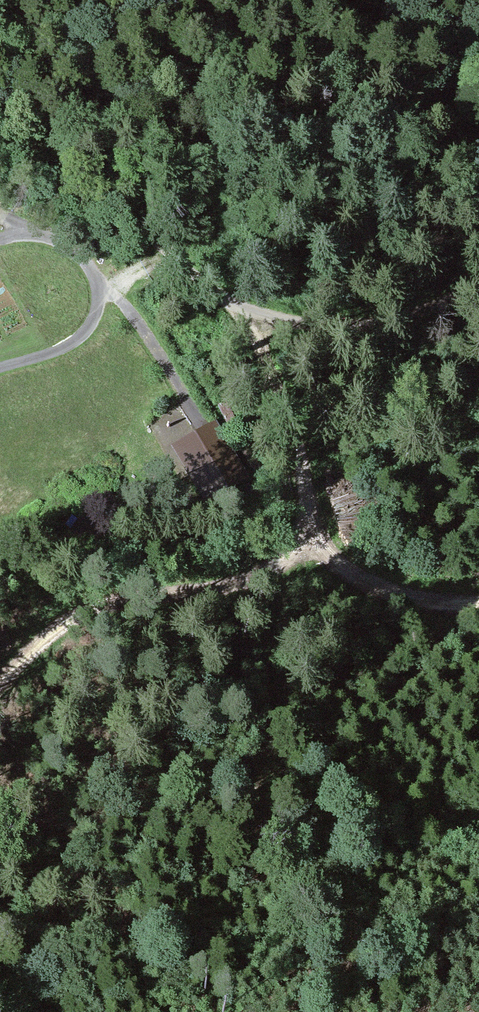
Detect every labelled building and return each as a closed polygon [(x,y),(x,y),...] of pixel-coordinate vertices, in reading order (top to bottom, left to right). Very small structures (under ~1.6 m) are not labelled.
[(212,424),(172,446),(203,501),(242,478),(212,424)]
